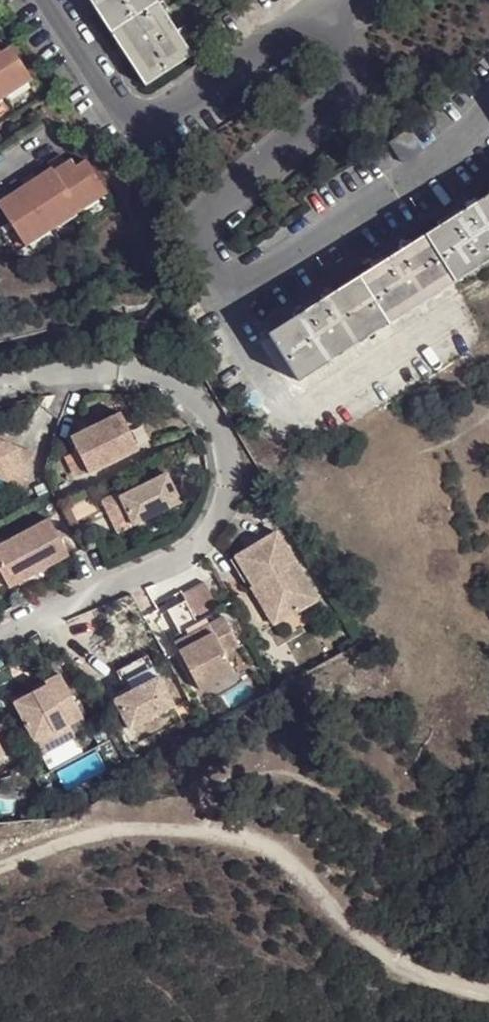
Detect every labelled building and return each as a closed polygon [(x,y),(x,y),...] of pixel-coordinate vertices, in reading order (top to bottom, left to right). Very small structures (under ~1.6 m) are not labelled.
[(92,5),(109,31),(127,58),(144,84),(190,52),(156,0),(89,0),(92,5)] [(4,99),(30,84),(9,48),(1,53),(0,53),(0,93),(4,99)] [(105,204),(85,171),(72,178),(67,181),(60,170),(56,164),(43,171),(48,178),(52,185),(74,222),(105,204)] [(67,181),(72,178),(66,167),(60,170),(67,181)] [(52,185),(48,178),(33,187),(37,194),(52,185)] [(74,222),(52,185),(37,194),(33,187),(29,180),(16,188),(20,195),(25,201),(47,239),(74,222)] [(488,259),(488,194),(466,209),(465,206),(458,211),(450,216),(452,218),(425,234),(399,251),(397,249),(390,253),(383,257),(385,260),(359,276),(321,300),(319,298),(313,302),(306,306),(308,309),(269,333),(299,380),(388,323),(454,281),(488,259)] [(25,201),(20,195),(3,205),(8,211),(25,201)] [(25,201),(8,211),(3,205),(0,199),(0,225),(19,256),(47,239),(25,201)] [(74,430),(91,466),(138,444),(120,408),(74,430)] [(22,487),(35,453),(0,440),(0,480),(22,487)] [(116,525),(132,517),(180,494),(166,464),(117,487),(116,484),(101,492),(100,494),(116,525)] [(7,576),(65,547),(46,510),(0,532),(0,563),(7,576)] [(276,526),(231,554),(249,583),(252,582),(262,576),(285,613),(318,592),(276,526)] [(262,576),(252,582),(275,619),(285,613),(262,576)] [(168,611),(176,626),(197,616),(214,606),(202,584),(180,595),(184,602),(168,611)] [(173,641),(194,680),(227,662),(215,642),(229,635),(214,606),(197,616),(202,625),(173,641)] [(168,631),(173,641),(202,625),(197,616),(176,627),(168,631)] [(127,694),(115,701),(129,728),(173,706),(146,655),(115,671),(127,694)] [(11,703),(39,755),(75,737),(69,725),(83,717),(59,673),(44,681),(46,685),(11,703)] [(8,746),(0,730),(0,751),(8,746)]
